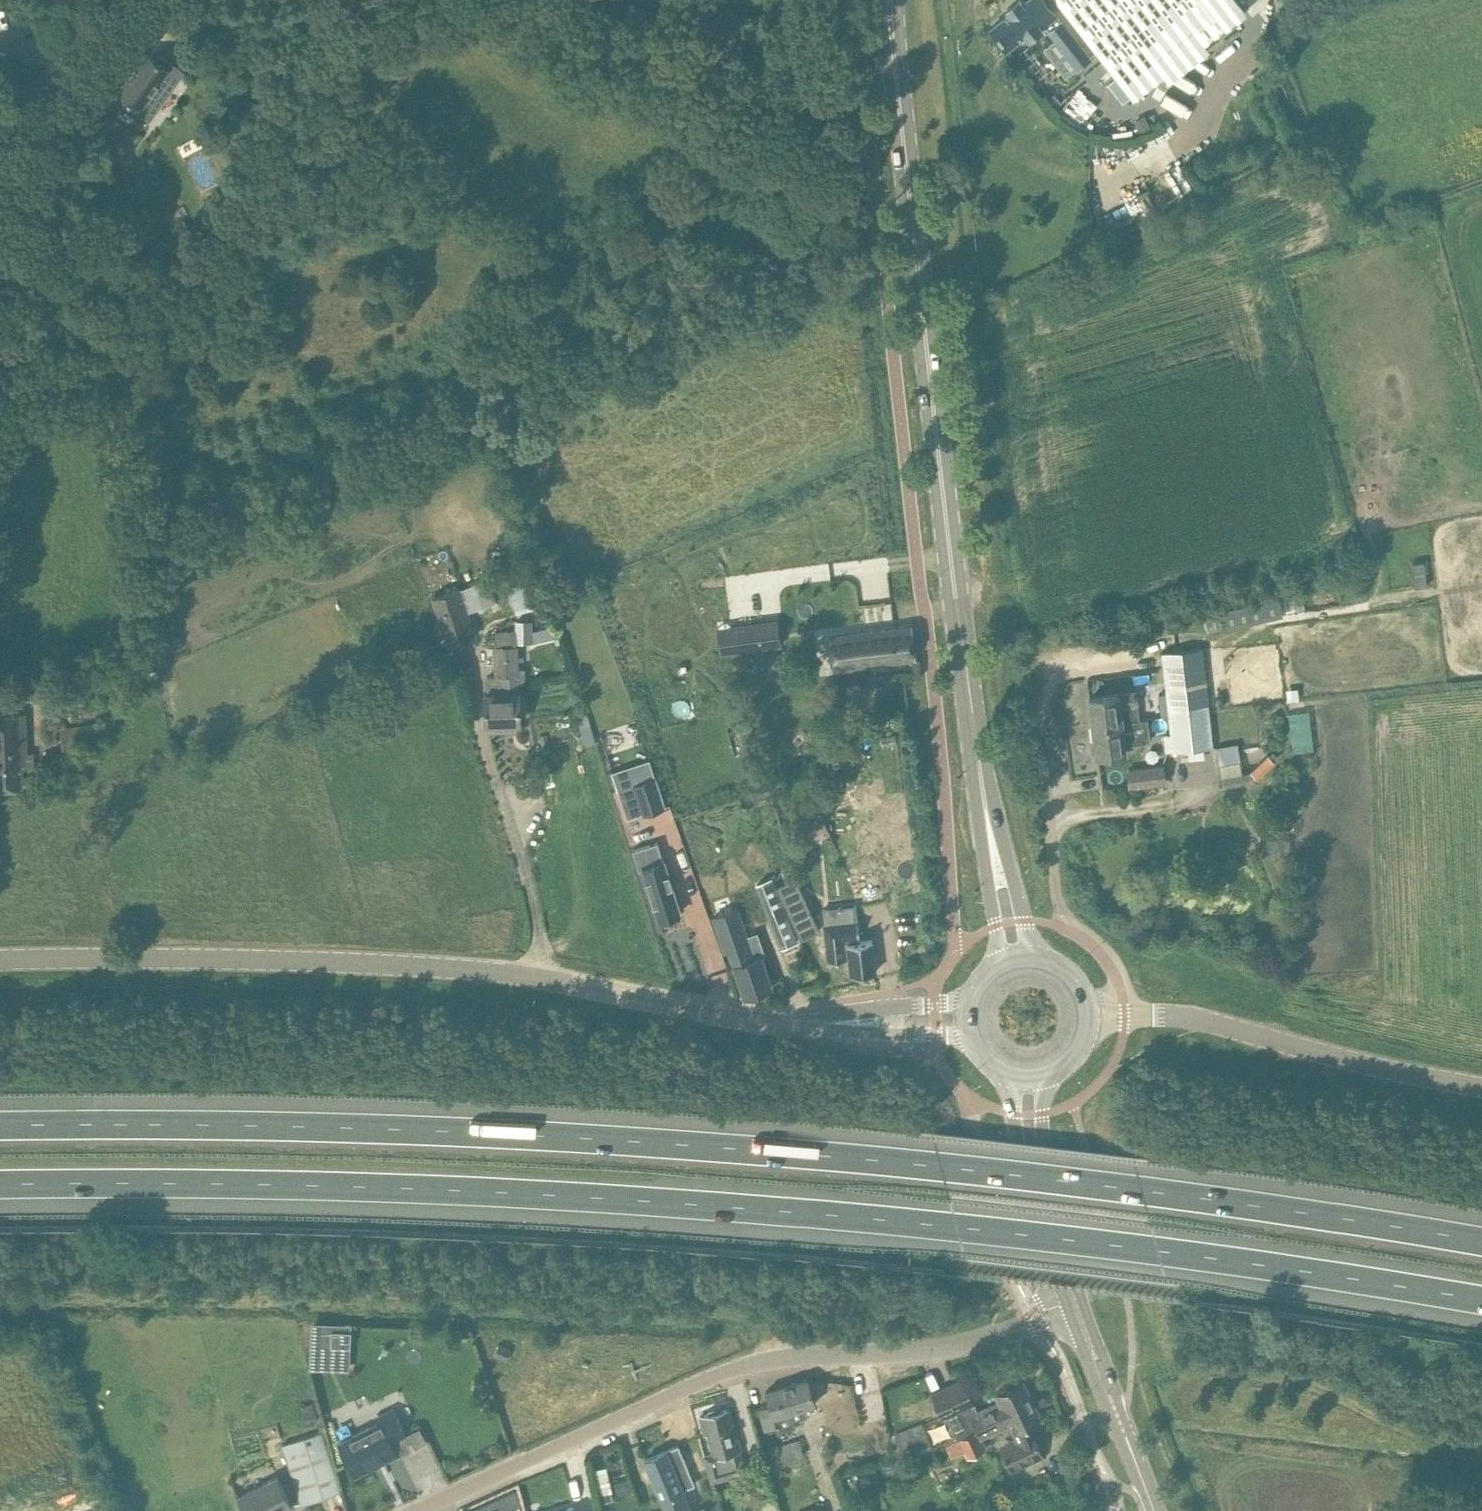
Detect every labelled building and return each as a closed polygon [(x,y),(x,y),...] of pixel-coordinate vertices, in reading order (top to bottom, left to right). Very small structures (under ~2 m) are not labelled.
[(1094,57),(1050,0),(1029,0),(1025,2),(1024,0),(1020,0),(1010,8),(1013,12),(992,28),(993,29),(996,27),(1010,46),(1007,48),(1008,49),(1029,33),(1033,38),(1045,29),(1044,27),(1048,25),(1071,55),(1083,45),(1093,58),(1094,57)] [(1111,70),(1133,99),(1204,44),(1247,10),(1239,0),(1057,0),(1111,70)] [(147,50),(118,91),(126,97),(140,107),(149,95),(161,104),(184,71),(158,53),(156,56),(147,50)] [(1084,74),(1091,83),(1099,76),(1093,67),(1084,74)] [(523,612),(534,607),(539,618),(552,612),(538,576),(533,565),(502,578),(518,614),(523,612)] [(477,636),(461,586),(430,596),(447,646),(477,636)] [(777,619),(732,625),(735,650),(780,644),(777,619)] [(529,620),(516,620),(517,630),(517,642),(530,641),(529,620)] [(558,623),(538,628),(541,640),(561,635),(558,623)] [(899,625),(830,634),(834,668),(916,658),(912,624),(899,625)] [(489,692),(485,693),(486,722),(489,722),(489,729),(506,729),(505,721),(520,721),(519,701),(519,691),(518,679),(524,679),(524,667),(518,667),(517,646),(517,642),(517,630),(495,630),(496,644),(494,644),(495,675),(489,675),(489,692)] [(1169,711),(1208,706),(1202,649),(1162,653),(1167,692),(1169,711)] [(1090,697),(1093,725),(1148,719),(1148,717),(1140,719),(1138,704),(1136,692),(1119,694),(1119,693),(1090,697)] [(1167,692),(1158,693),(1161,715),(1169,714),(1169,711),(1167,692)] [(1171,733),(1164,733),(1166,751),(1173,750),(1213,746),(1209,706),(1169,711),(1169,714),(1171,733)] [(25,712),(0,713),(0,787),(23,786),(22,767),(27,767),(25,712)] [(65,724),(64,713),(60,714),(62,749),(97,745),(94,722),(66,726),(66,724),(65,724)] [(57,743),(55,718),(44,719),(46,743),(57,743)] [(1150,739),(1148,719),(1093,725),(1097,754),(1126,750),(1144,747),(1143,740),(1150,739)] [(1252,779),(1250,770),(1242,771),(1237,743),(1217,746),(1224,783),(1252,779)] [(1268,752),(1250,770),(1257,777),(1275,760),(1268,752)] [(650,758),(613,770),(619,790),(628,817),(665,805),(656,778),(650,758)] [(1164,781),(1162,765),(1129,770),(1131,785),(1164,781)] [(1266,780),(1266,782),(1266,785),(1267,787),(1269,788),(1270,789),(1272,789),(1275,789),(1277,788),(1278,786),(1279,784),(1280,783),(1279,781),(1278,779),(1277,777),(1275,776),(1272,776),(1270,776),(1269,777),(1267,778),(1266,780)] [(640,868),(643,867),(659,918),(680,911),(665,860),(664,861),(658,840),(633,848),(640,868)] [(772,875),(756,882),(770,916),(786,910),(772,875)] [(796,878),(778,886),(801,937),(819,929),(796,878)] [(856,904),(823,907),(825,925),(829,961),(850,958),(852,974),(876,971),(872,939),(870,920),(858,921),(856,904)] [(738,905),(711,915),(724,951),(730,950),(735,965),(746,995),(771,986),(761,957),(766,955),(758,930),(748,934),(738,905)] [(314,1322),(312,1360),(331,1360),(332,1345),(353,1346),(354,1324),(314,1322)] [(770,1404),(758,1408),(765,1430),(777,1426),(777,1427),(795,1421),(792,1410),(816,1403),(808,1377),(766,1390),(770,1404)] [(946,1417),(947,1418),(957,1439),(978,1429),(976,1425),(1033,1399),(1024,1379),(995,1392),(999,1400),(978,1410),(963,1378),(932,1393),(944,1418),(946,1417)] [(957,1439),(946,1444),(952,1456),(965,1450),(967,1456),(986,1447),(981,1436),(1010,1423),(1015,1435),(1000,1442),(1005,1454),(1012,1468),(1042,1454),(1036,1440),(1032,1442),(1025,1426),(1042,1418),(1033,1399),(976,1425),(978,1429),(957,1439)] [(302,1404),(303,1407),(307,1420),(318,1418),(313,1401),(302,1404)] [(700,1416),(710,1454),(704,1456),(711,1481),(744,1473),(727,1408),(722,1410),(721,1406),(708,1409),(710,1414),(700,1416)] [(340,1442),(355,1473),(397,1452),(391,1441),(405,1434),(393,1409),(375,1418),(378,1423),(340,1442)] [(925,1426),(923,1427),(890,1439),(895,1453),(930,1440),(925,1426)] [(282,1444),(302,1504),(341,1491),(321,1432),(282,1444)] [(775,1444),(780,1460),(804,1453),(800,1438),(775,1444)] [(646,1458),(662,1498),(682,1490),(682,1489),(695,1483),(679,1445),(646,1458)] [(606,1464),(593,1466),(598,1492),(611,1490),(606,1464)] [(244,1506),(246,1510),(279,1510),(292,1504),(277,1475),(238,1494),(244,1506)] [(631,1490),(627,1478),(615,1482),(619,1494),(631,1490)] [(682,1490),(662,1498),(668,1510),(691,1510),(682,1490)]
